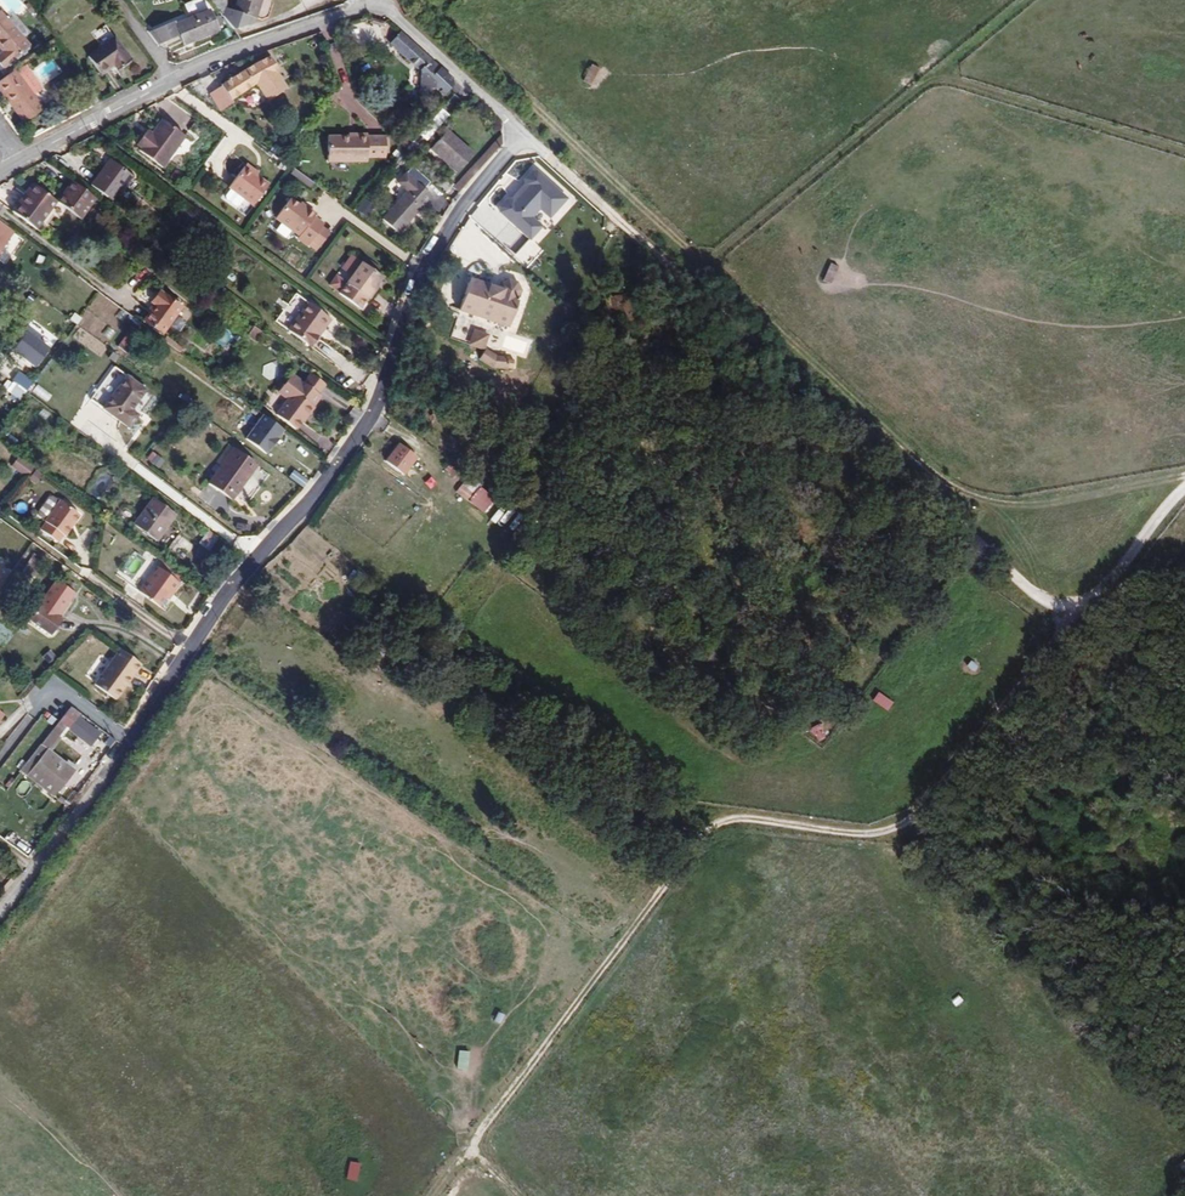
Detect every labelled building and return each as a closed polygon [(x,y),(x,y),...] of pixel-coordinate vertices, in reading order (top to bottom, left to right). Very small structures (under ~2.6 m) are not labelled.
[(236,7),(255,13),(258,14),(262,0),(239,0),(236,7)] [(163,53),(219,30),(211,9),(179,23),(177,19),(153,30),(163,53)] [(0,48),(0,49),(0,63),(2,65),(27,41),(0,14),(0,48)] [(443,70),(389,22),(379,37),(409,63),(409,85),(419,83),(423,80),(426,80),(433,86),(443,76),(443,70)] [(100,38),(111,30),(106,24),(96,31),(100,38)] [(322,32),(325,42),(334,40),(332,30),(322,32)] [(108,35),(83,56),(97,72),(109,63),(114,67),(126,57),(108,35)] [(340,42),(329,43),(331,65),(341,65),(340,42)] [(274,68),(278,66),(266,50),(221,79),(220,81),(209,89),(221,106),(232,99),(230,96),(256,79),(260,76),(270,91),(284,82),(279,74),(274,68)] [(0,73),(0,90),(20,118),(40,105),(12,65),(0,73)] [(583,81),(592,87),(600,73),(591,68),(583,81)] [(260,76),(256,79),(266,94),(270,91),(260,76)] [(149,132),(144,129),(135,140),(139,144),(138,146),(162,164),(184,132),(162,116),(150,130),(149,132)] [(466,145),(437,122),(422,142),(451,165),(466,145)] [(455,186),(482,152),(495,136),(494,124),(449,181),(455,186)] [(349,131),(342,131),(320,132),(320,157),(350,156),(350,155),(361,154),(361,152),(378,152),(379,147),(378,132),(378,130),(359,130),(359,128),(349,128),(349,131)] [(128,167),(106,152),(87,178),(108,194),(128,167)] [(241,160),(253,170),(255,168),(243,158),(241,160)] [(265,179),(253,170),(241,160),(225,181),(249,199),(265,179)] [(426,192),(400,170),(393,180),(402,188),(379,216),(395,230),(426,192)] [(89,190),(65,173),(60,181),(61,182),(53,193),(75,210),(89,190)] [(27,174),(14,191),(38,210),(50,192),(27,174)] [(14,191),(7,202),(31,219),(38,210),(14,191)] [(301,205),(295,201),(285,193),(271,213),(295,231),(294,233),(304,241),(306,238),(317,223),(320,220),(310,213),(312,210),(303,203),(301,205)] [(513,221),(529,232),(546,205),(530,195),(513,221)] [(355,208),(366,217),(375,205),(364,197),(355,208)] [(0,218),(0,237),(9,225),(0,218)] [(317,223),(306,238),(314,243),(325,229),(317,223)] [(550,230),(543,240),(552,247),(559,237),(550,230)] [(583,240),(594,250),(601,242),(590,232),(583,240)] [(351,265),(372,280),(377,272),(357,257),(351,265)] [(829,281),(836,264),(827,260),(820,278),(829,281)] [(373,284),(372,280),(351,265),(333,287),(357,305),(373,284)] [(500,283),(470,275),(461,309),(511,321),(521,288),(518,279),(510,277),(504,278),(500,283)] [(169,296),(148,280),(139,291),(143,294),(132,308),(150,322),(169,296)] [(606,305),(609,315),(618,312),(613,294),(600,299),(601,306),(606,305)] [(314,332),(326,315),(305,300),(285,327),(308,344),(316,334),(314,332)] [(328,317),(326,315),(314,332),(316,334),(328,317)] [(116,341),(129,324),(120,317),(107,335),(116,341)] [(252,323),(246,331),(254,337),(260,329),(252,323)] [(490,334),(474,329),(469,342),(486,347),(490,334)] [(318,337),(316,334),(308,344),(311,347),(318,337)] [(109,346),(103,342),(100,347),(105,350),(109,346)] [(481,357),(492,366),(506,365),(505,354),(496,355),(488,349),(481,357)] [(11,373),(26,385),(32,376),(17,365),(11,373)] [(138,380),(119,366),(96,400),(122,418),(131,406),(124,401),(138,380)] [(317,392),(287,369),(274,389),(283,396),(272,411),(291,425),(301,414),(303,415),(312,404),(310,402),(317,392)] [(46,402),(52,394),(37,383),(31,391),(46,402)] [(253,406),(246,400),(243,406),(249,410),(253,406)] [(244,414),(237,409),(232,416),(238,421),(244,414)] [(273,426),(256,414),(242,433),(258,445),(273,426)] [(8,433),(3,441),(15,448),(20,440),(8,433)] [(384,461),(403,476),(417,458),(397,443),(384,461)] [(259,464),(235,446),(209,480),(233,498),(259,464)] [(13,457),(29,469),(36,460),(19,447),(13,457)] [(150,450),(145,457),(159,467),(164,459),(150,450)] [(298,473),(287,465),(283,471),(294,479),(298,473)] [(464,483),(457,491),(468,501),(475,492),(464,483)] [(482,486),(471,501),(484,511),(496,497),(482,486)] [(49,488),(40,502),(49,509),(60,493),(53,488),(49,488)] [(60,493),(49,509),(70,523),(72,516),(74,517),(80,508),(60,493)] [(176,513),(151,494),(132,521),(157,539),(176,513)] [(49,509),(40,502),(37,505),(38,509),(46,514),(49,509)] [(123,506),(119,515),(131,520),(135,511),(123,506)] [(49,509),(46,514),(47,515),(41,523),(58,535),(63,529),(65,530),(70,523),(49,509)] [(207,529),(198,542),(209,550),(218,537),(207,529)] [(179,578),(183,572),(162,554),(157,561),(179,578)] [(164,592),(167,594),(179,578),(157,561),(144,577),(164,592)] [(71,588),(53,576),(38,599),(35,597),(25,612),(48,627),(58,612),(56,610),(71,588)] [(159,601),(164,592),(144,577),(138,586),(159,601)] [(124,681),(137,661),(115,647),(90,683),(112,699),(119,687),(118,686),(122,680),(124,681)] [(62,720),(65,706),(55,720),(60,724),(62,720)] [(74,712),(65,706),(62,720),(60,724),(64,727),(71,716),(74,712)] [(94,734),(71,716),(64,727),(62,729),(85,746),(94,734)] [(820,725),(810,729),(815,739),(824,734),(820,725)] [(46,732),(18,770),(37,783),(41,778),(55,788),(69,770),(66,768),(58,763),(44,753),(55,738),(46,732)] [(104,748),(111,739),(105,734),(99,743),(104,748)] [(60,760),(58,763),(66,768),(68,765),(60,760)] [(41,778),(37,783),(52,793),(55,788),(41,778)]
